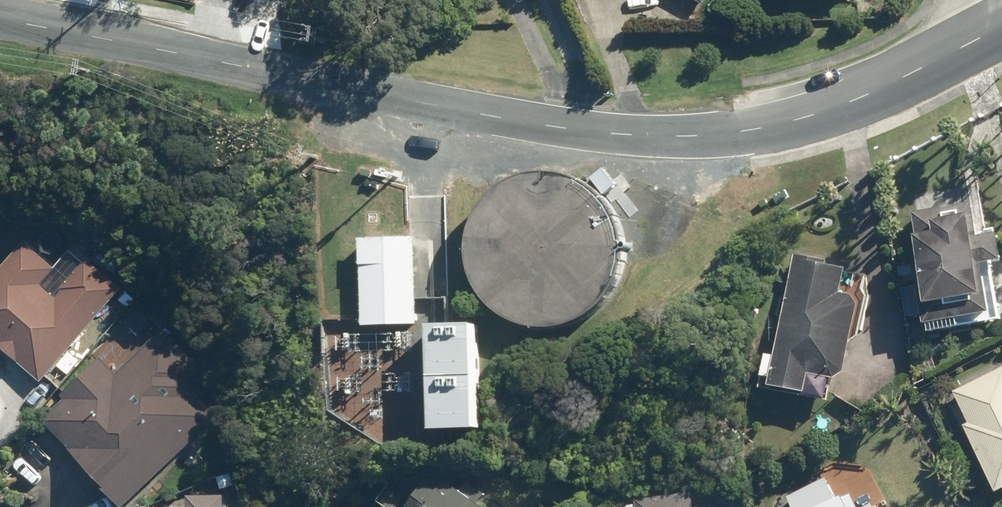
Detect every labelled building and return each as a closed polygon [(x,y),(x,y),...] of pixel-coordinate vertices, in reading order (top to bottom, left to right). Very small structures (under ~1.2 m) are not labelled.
[(484,302),(502,323),(526,337),(553,343),(581,341),(606,330),(627,311),(641,288),(647,261),(645,233),(634,208),(615,187),(591,173),(564,167),(537,169),(511,180),(490,199),(476,222),(470,249),(473,277),(484,302)] [(925,260),(921,261),(932,321),(1001,310),(1001,305),(991,236),(980,238),(975,204),(918,213),(925,260)] [(408,303),(406,218),(361,219),(365,305),(408,303)] [(125,292),(90,264),(75,283),(27,244),(0,278),(0,340),(52,383),(125,292)] [(774,384),(811,392),(814,373),(841,377),(851,371),(863,305),(854,293),(843,291),(848,267),(797,257),(774,384)] [(905,289),(908,316),(921,314),(917,287),(905,289)] [(480,324),(434,324),(437,429),(482,429),(480,324)] [(69,401),(49,422),(135,506),(220,418),(182,381),(188,375),(157,345),(124,378),(106,360),(68,399),(69,401)] [(972,429),(1001,489),(1001,369),(957,392),(975,427),(972,429)] [(489,495),(470,481),(463,491),(447,480),(443,485),(432,477),(410,506),(486,506),(483,504),(489,495)] [(641,499),(642,506),(699,506),(696,492),(641,499)] [(234,496),(193,498),(193,506),(234,506),(234,496)] [(826,506),(854,506),(848,496),(826,506)]
